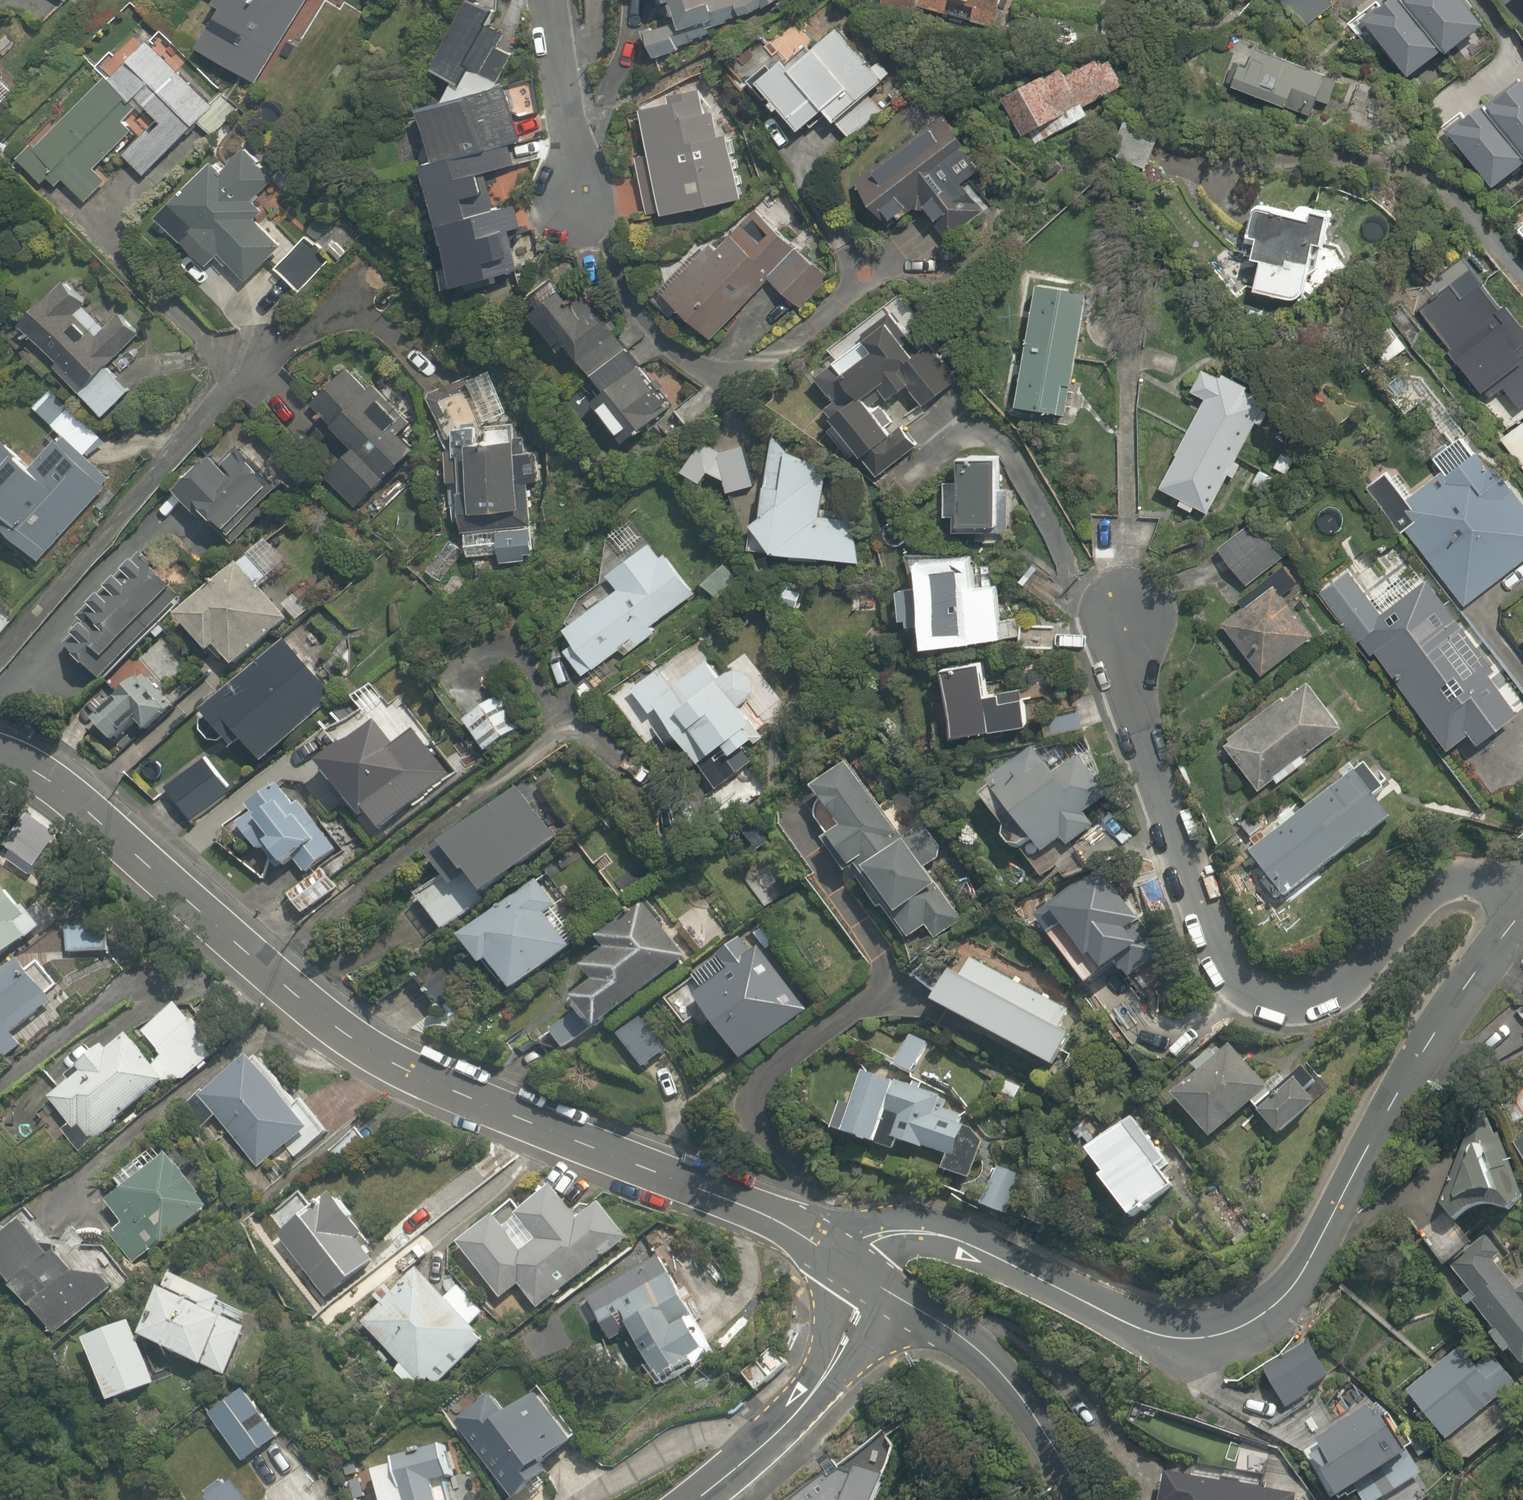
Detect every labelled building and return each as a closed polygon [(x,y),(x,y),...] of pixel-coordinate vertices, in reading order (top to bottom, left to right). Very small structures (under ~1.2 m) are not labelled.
[(197,50),(254,85),(306,0),(215,0),(224,5),(197,50)] [(500,12),(479,0),(475,0),(435,72),(462,87),(473,67),(482,72),(504,32),(492,26),(500,12)] [(676,20),(639,36),(652,66),(783,11),(779,0),(667,0),(676,20)] [(751,81),(797,136),(826,112),(838,127),(850,141),(883,113),(871,99),(891,82),(880,67),(843,23),(853,15),(840,0),(814,0),(764,42),(778,59),(751,81)] [(996,28),(1004,0),(885,0),(996,28)] [(1482,33),(1457,0),(1387,0),(1360,19),(1410,87),(1482,33)] [(125,154),(147,177),(213,114),(143,41),(19,160),(45,187),(51,181),(59,189),(66,182),(85,202),(108,180),(96,167),(133,132),(120,119),(140,100),(160,121),(125,154)] [(1115,45),(1001,95),(1021,141),(1038,133),(1042,142),(1092,120),(1088,111),(1135,91),(1115,45)] [(1316,100),(1326,104),(1336,77),(1259,48),(1252,65),(1237,59),(1227,85),(1310,116),(1316,100)] [(671,105),(624,115),(648,221),(741,200),(718,94),(700,98),(698,86),(668,93),(671,105)] [(423,114),(438,166),(420,171),(454,289),(521,269),(510,232),(522,229),(513,200),(499,204),(489,172),(514,165),(509,145),(522,141),(506,89),(423,114)] [(947,116),(854,186),(892,236),(924,211),(944,237),(984,207),(964,181),(984,165),(947,116)] [(197,241),(218,260),(223,255),(252,284),(286,249),(259,223),(269,213),(256,201),(271,185),(240,155),(224,171),(211,158),(150,222),(184,255),(197,241)] [(747,202),(657,292),(707,342),(766,283),(792,310),(824,278),(797,251),(747,202)] [(1311,218),(1255,204),(1247,238),(1259,241),(1254,259),(1260,261),(1252,294),(1305,307),(1321,245),(1327,247),(1336,213),(1314,207),(1311,218)] [(1085,292),(1039,283),(1027,345),(1015,407),(1061,416),(1085,292)] [(85,306),(67,286),(20,329),(104,417),(130,393),(106,368),(142,335),(120,311),(95,334),(76,314),(85,306)] [(601,394),(593,400),(624,441),(673,404),(587,292),(568,307),(555,290),(526,313),(559,356),(567,350),(601,394)] [(846,374),(835,361),(814,378),(834,403),(822,413),(875,479),(919,443),(902,422),(890,431),(867,402),(883,389),(893,402),(909,389),(925,408),(956,382),(926,346),(917,353),(889,317),(858,342),(869,355),(846,374)] [(353,450),(327,477),(358,507),(413,451),(394,432),(406,420),(347,362),(335,374),(306,404),(353,450)] [(1197,508),(1206,513),(1225,479),(1232,483),(1245,460),(1238,456),(1255,424),(1264,429),(1278,403),(1270,398),(1222,371),(1219,377),(1205,369),(1192,393),(1206,401),(1158,486),(1182,499),(1178,506),(1193,515),(1197,508)] [(50,388),(30,409),(84,460),(104,439),(50,388)] [(500,557),(502,570),(535,564),(512,418),(483,423),(478,394),(442,399),(447,429),(469,562),(500,557)] [(760,487),(751,444),(721,422),(685,471),(702,484),(710,473),(724,483),(725,493),(760,487)] [(764,521),(756,520),(755,527),(772,553),(861,563),(869,496),(826,491),(833,434),(772,428),(764,521)] [(1388,471),(1370,485),(1466,609),(1503,580),(1511,591),(1522,581),(1522,501),(1467,429),(1432,456),(1443,471),(1409,497),(1388,471)] [(184,488),(177,496),(228,542),(282,483),(231,437),(213,457),(207,451),(178,483),(184,488)] [(13,456),(2,447),(0,449),(0,531),(39,566),(96,502),(103,509),(117,494),(109,487),(56,440),(29,470),(13,456)] [(998,462),(964,460),(960,525),(993,527),(998,462)] [(1250,525),(1217,552),(1245,585),(1277,558),(1250,525)] [(621,647),(628,655),(655,633),(650,627),(691,595),(649,542),(608,576),(617,588),(564,631),(574,643),(563,652),(584,677),(621,647)] [(83,631),(65,650),(101,684),(180,600),(137,560),(83,618),(100,634),(94,641),(83,631)] [(934,637),(935,642),(975,641),(975,624),(1012,624),(1011,597),(970,598),(968,563),(913,561),(913,591),(900,592),(901,628),(918,627),(918,637),(934,637)] [(215,652),(232,673),(288,625),(240,568),(176,622),(207,658),(215,652)] [(1388,613),(1354,571),(1321,597),(1446,753),(1465,737),(1475,749),(1519,714),(1509,702),(1521,693),(1430,579),(1388,613)] [(1277,585),(1221,627),(1258,675),(1314,633),(1277,585)] [(10,622),(0,613),(0,633),(10,622)] [(423,674),(442,699),(433,705),(446,722),(454,715),(485,756),(517,731),(511,723),(517,718),(515,714),(520,710),(513,700),(505,706),(499,698),(494,702),(484,688),(509,670),(503,661),(519,648),(504,628),(477,648),(470,639),(423,674)] [(242,745),(261,768),(332,706),(308,678),(323,665),(294,631),(279,644),(197,716),(231,755),(242,745)] [(742,745),(761,731),(739,702),(760,686),(742,661),(724,674),(713,659),(691,675),(679,659),(632,694),(650,718),(660,710),(718,789),(754,762),(742,745)] [(986,698),(981,664),(939,670),(950,741),(1027,729),(1021,693),(986,698)] [(152,679),(95,729),(112,748),(135,728),(144,739),(178,709),(169,698),(152,679)] [(1309,765),(1346,740),(1306,681),(1220,739),(1261,798),(1278,787),(1303,769),(1309,765)] [(377,724),(316,774),(358,827),(420,776),(377,724)] [(1052,775),(1045,765),(1023,781),(1014,768),(990,785),(978,794),(1005,832),(998,837),(1012,857),(1031,842),(1042,857),(1059,844),(1065,852),(1097,829),(1091,821),(1087,815),(1115,795),(1084,752),(1052,775)] [(205,757),(161,790),(189,827),(233,794),(205,757)] [(1353,778),(1249,853),(1266,877),(1254,885),(1273,911),(1285,903),(1389,828),(1371,803),(1390,789),(1372,764),(1353,778)] [(856,875),(843,885),(856,903),(870,893),(909,944),(920,936),(926,944),(962,918),(849,769),(813,796),(819,804),(809,812),(829,839),(856,875)] [(268,852),(284,871),(292,864),(306,880),(339,850),(280,782),(246,811),(251,817),(236,830),(261,859),(268,852)] [(467,883),(480,898),(556,838),(515,786),(423,858),(440,880),(452,895),(467,883)] [(334,892),(322,874),(288,895),(300,914),(334,892)] [(27,942),(15,927),(28,918),(0,878),(0,961),(27,942)] [(452,895),(440,880),(415,900),(439,931),(480,898),(467,883),(452,895)] [(537,886),(461,943),(484,971),(490,966),(511,994),(571,949),(567,944),(582,933),(558,901),(552,906),(537,886)] [(1088,887),(1037,924),(1085,991),(1119,967),(1130,982),(1146,970),(1154,965),(1117,914),(1110,919),(1088,887)] [(593,985),(568,1006),(572,1011),(575,1014),(547,1038),(561,1054),(589,1031),(592,1035),(593,1036),(682,962),(639,911),(599,945),(604,951),(581,971),(593,985)] [(107,928),(66,928),(66,954),(107,954),(107,928)] [(680,985),(740,1063),(809,1009),(750,932),(680,985)] [(964,952),(933,1006),(1053,1073),(1083,1019),(964,952)] [(19,1041),(13,1034),(49,1006),(23,971),(18,965),(0,979),(0,1056),(19,1041)] [(663,1053),(638,1019),(614,1037),(639,1071),(663,1053)] [(84,1077),(52,1103),(89,1151),(178,1081),(141,1033),(119,1050),(108,1036),(73,1063),(84,1077)] [(929,1042),(912,1033),(894,1068),(911,1076),(929,1042)] [(1250,1111),(1279,1147),(1333,1102),(1303,1065),(1270,1091),(1235,1049),(1173,1100),(1210,1145),(1250,1111)] [(246,1059),(201,1098),(191,1107),(208,1127),(218,1117),(261,1166),(306,1128),(246,1059)] [(831,1134),(842,1139),(945,1179),(947,1174),(969,1182),(986,1138),(964,1129),(969,1118),(866,1078),(856,1102),(845,1098),(831,1134)] [(1476,1110),(1472,1119),(1440,1209),(1455,1229),(1456,1228),(1457,1226),(1459,1225),(1460,1223),(1461,1222),(1462,1221),(1464,1220),(1465,1219),(1467,1218),(1468,1217),(1470,1216),(1472,1215),(1473,1215),(1475,1214),(1477,1214),(1478,1213),(1480,1213),(1482,1213),(1484,1212),(1486,1212),(1487,1212),(1489,1213),(1491,1213),(1493,1213),(1495,1214),(1496,1214),(1498,1215),(1500,1215),(1501,1216),(1503,1217),(1505,1218),(1506,1219),(1507,1220),(1509,1221),(1510,1223),(1519,1212),(1476,1110)] [(1081,1155),(1132,1224),(1176,1192),(1126,1122),(1081,1155)] [(119,1226),(105,1237),(130,1269),(215,1205),(167,1141),(113,1181),(121,1193),(104,1206),(119,1226)] [(1513,1149),(1522,1164),(1522,1143),(1513,1149)] [(1003,1169),(984,1208),(1009,1220),(1028,1182),(1003,1169)] [(518,1288),(541,1317),(632,1243),(598,1201),(578,1217),(551,1183),(515,1211),(541,1243),(523,1256),(498,1225),(461,1254),(500,1303),(518,1288)] [(329,1200),(278,1237),(322,1297),(373,1260),(329,1200)] [(7,1217),(0,1223),(0,1278),(54,1346),(132,1284),(100,1243),(90,1251),(69,1226),(54,1238),(33,1211),(14,1226),(7,1217)] [(1450,1277),(1493,1333),(1495,1336),(1490,1340),(1509,1365),(1514,1361),(1522,1372),(1522,1292),(1518,1296),(1484,1251),(1450,1277)] [(627,1329),(663,1390),(716,1358),(658,1260),(587,1302),(609,1340),(627,1329)] [(413,1264),(355,1323),(427,1395),(485,1336),(413,1264)] [(172,1276),(142,1334),(223,1375),(252,1317),(172,1276)] [(131,1323),(84,1339),(106,1405),(153,1389),(131,1323)] [(1432,1426),(1448,1447),(1464,1469),(1512,1434),(1496,1412),(1518,1396),(1476,1338),(1405,1389),(1419,1408),(1411,1414),(1424,1432),(1432,1426)] [(1310,1345),(1262,1371),(1285,1414),(1333,1388),(1310,1345)] [(771,1346),(738,1377),(756,1396),(789,1365),(771,1346)] [(246,1388),(205,1416),(241,1466),(281,1437),(246,1388)] [(570,1450),(535,1402),(510,1421),(496,1402),(457,1431),(509,1499),(525,1499),(550,1482),(541,1471),(570,1450)] [(1306,1456),(1334,1499),(1347,1499),(1355,1495),(1358,1499),(1390,1499),(1415,1484),(1423,1479),(1387,1422),(1379,1427),(1371,1414),(1306,1456)] [(898,1451),(885,1434),(800,1499),(882,1499),(898,1451)] [(444,1453),(376,1471),(383,1499),(456,1499),(444,1453)] [(1165,1473),(1161,1499),(1293,1499),(1294,1493),(1165,1473)] [(231,1490),(218,1499),(238,1499),(231,1490)]
